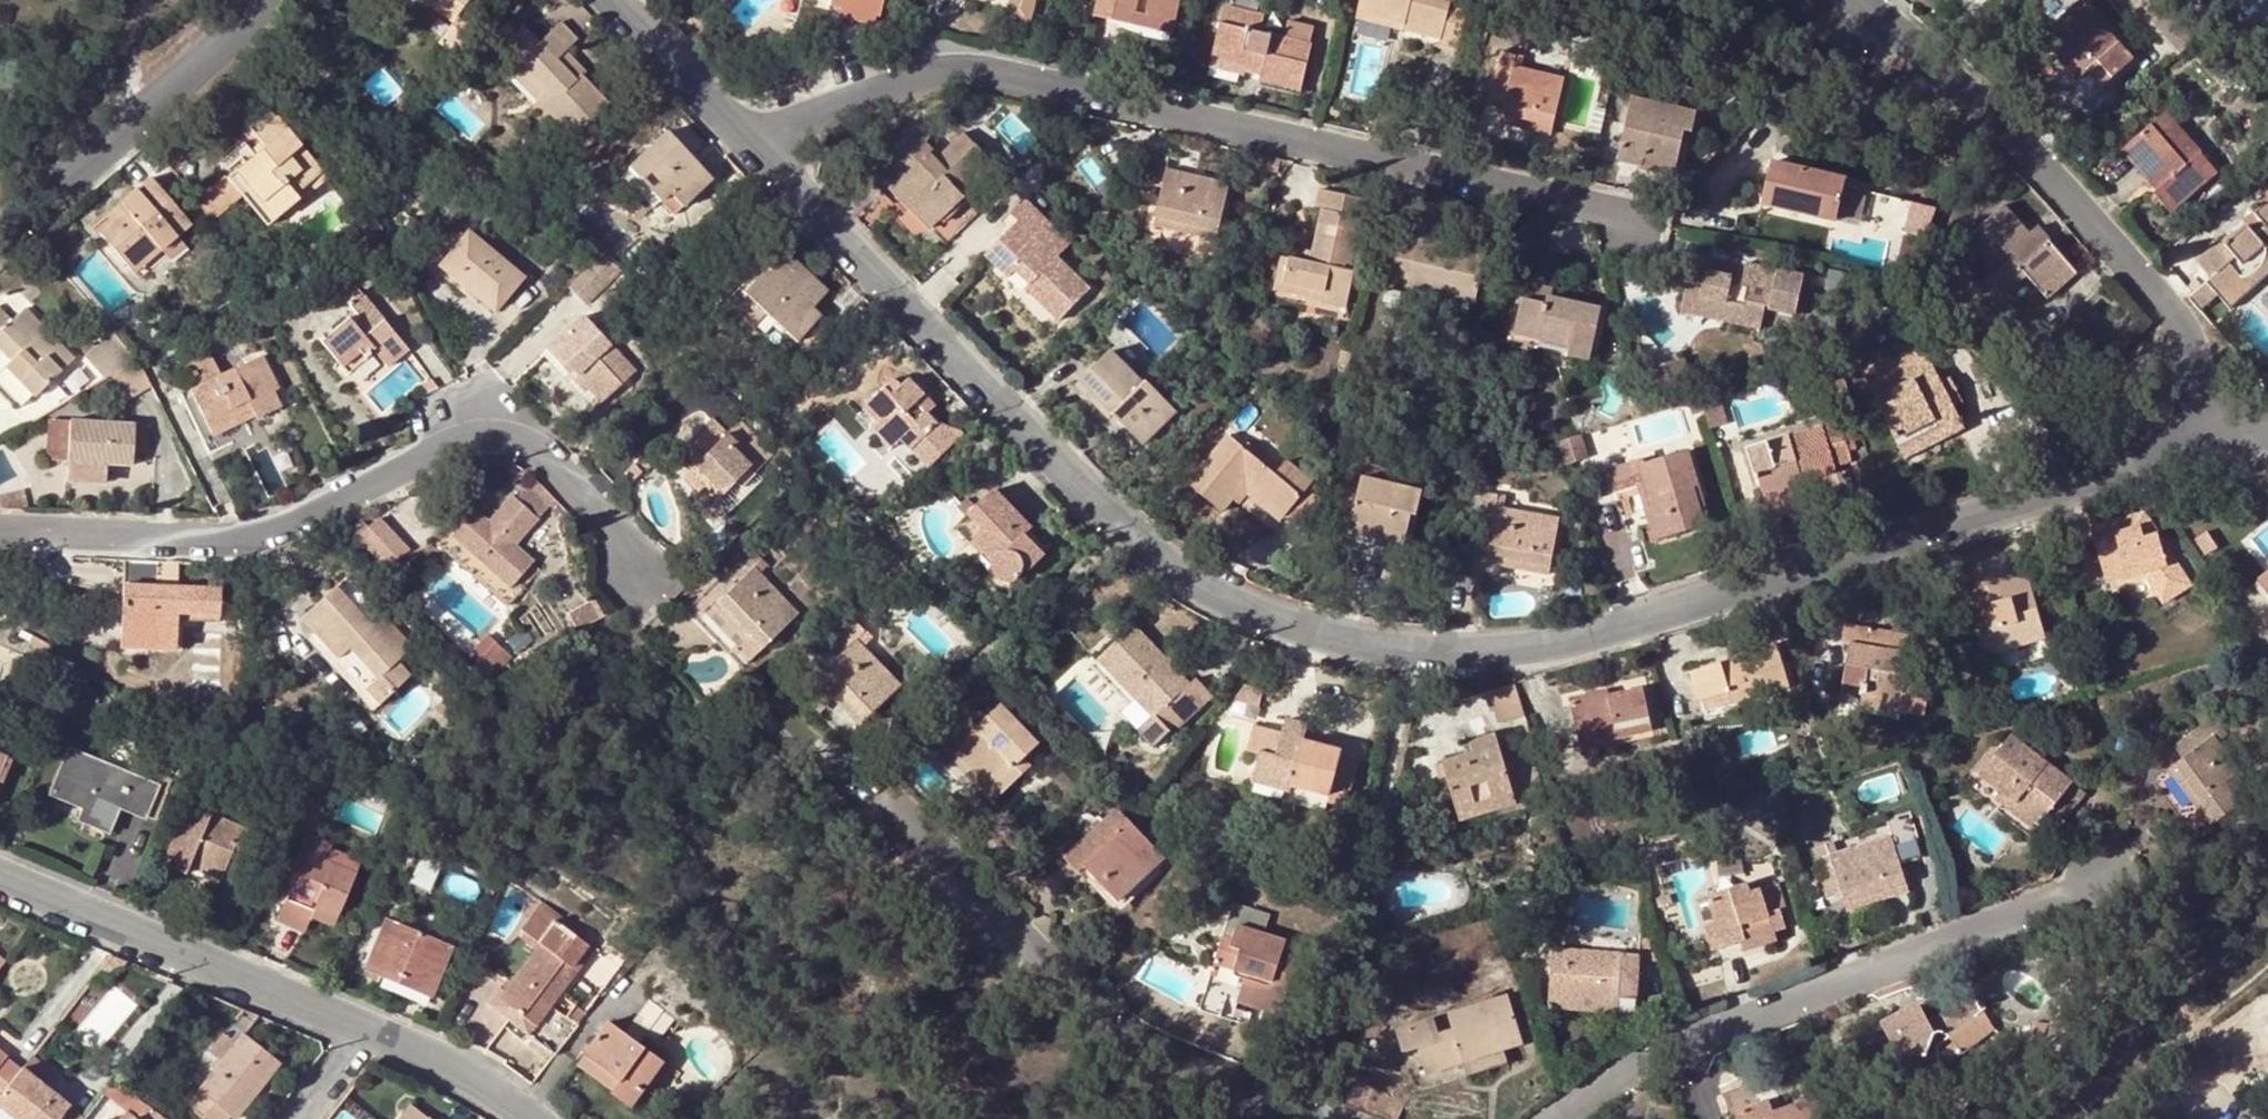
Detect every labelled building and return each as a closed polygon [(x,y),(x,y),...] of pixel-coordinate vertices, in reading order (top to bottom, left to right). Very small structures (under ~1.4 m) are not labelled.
[(453,26),(457,20),(470,0),(417,0),(453,26)] [(826,7),(877,20),(880,8),(846,0),(827,0),(826,7)] [(880,8),(882,0),(846,0),(880,8)] [(1134,25),(1138,4),(1147,7),(1146,16),(1172,22),(1177,0),(1100,0),(1096,18),(1134,25)] [(1357,16),(1396,25),(1398,19),(1407,21),(1403,33),(1439,42),(1438,50),(1457,55),(1468,15),(1448,10),(1451,0),(1360,0),(1357,16)] [(2062,45),(2052,54),(2076,82),(2072,86),(2086,101),(2130,62),(2079,3),(2049,30),(2062,45)] [(1138,4),(1134,25),(1170,34),(1172,22),(1146,16),(1147,7),(1138,4)] [(1223,9),(1212,59),(1262,71),(1261,78),(1260,83),(1300,93),(1310,49),(1260,36),(1263,19),(1223,9)] [(1396,25),(1357,16),(1355,22),(1403,33),(1407,21),(1398,19),(1396,25)] [(477,34),(457,20),(453,26),(440,47),(457,60),(477,34)] [(544,93),(535,102),(572,139),(607,105),(578,77),(574,80),(556,62),(564,53),(575,41),(559,25),(539,44),(524,29),(518,29),(505,42),(505,50),(519,64),(517,65),(544,93)] [(2039,38),(2052,54),(2062,45),(2049,30),(2039,38)] [(1508,90),(1505,104),(1500,123),(1550,135),(1563,81),(1521,70),(1513,68),(1515,56),(1501,52),(1494,86),(1508,90)] [(574,80),(578,77),(582,72),(564,53),(556,62),(574,80)] [(1523,58),(1515,56),(1513,68),(1521,70),(1523,58)] [(1262,71),(1212,59),(1209,70),(1243,78),(1244,74),(1261,78),(1262,71)] [(508,74),(535,102),(544,93),(517,65),(508,74)] [(1300,93),(1260,83),(1257,88),(1299,98),(1300,93)] [(1489,101),(1505,104),(1508,90),(1494,86),(1489,101)] [(1618,161),(1650,168),(1652,159),(1677,165),(1682,139),(1691,141),(1696,115),(1632,101),(1618,161)] [(2164,183),(2156,191),(2153,194),(2171,215),(2216,175),(2165,115),(2132,145),(2164,183)] [(229,178),(242,194),(252,186),(277,217),(299,200),(295,194),(320,173),(274,119),(255,134),(265,148),(254,156),(259,161),(250,168),(247,163),(229,178)] [(2254,119),(2242,123),(2244,131),(2256,127),(2254,119)] [(916,125),(912,130),(924,142),(928,138),(916,125)] [(924,142),(912,130),(886,155),(877,146),(857,165),(884,194),(888,190),(926,231),(949,209),(944,204),(955,193),(958,196),(989,164),(962,137),(935,161),(926,152),(929,148),(924,142)] [(683,160),(686,156),(665,133),(627,168),(660,201),(668,193),(681,207),(710,180),(697,166),(693,170),(683,160)] [(429,158),(433,147),(412,141),(409,151),(429,158)] [(2122,152),(2156,191),(2164,183),(2132,145),(2122,152)] [(1163,190),(1154,227),(1217,240),(1229,185),(1167,171),(1170,158),(1155,155),(1149,186),(1163,190)] [(254,156),(247,163),(250,168),(259,161),(254,156)] [(697,166),(686,156),(683,160),(693,170),(697,166)] [(1652,159),(1650,168),(1675,174),(1677,165),(1652,159)] [(1770,163),(1762,205),(1836,223),(1846,180),(1770,163)] [(238,200),(220,179),(198,199),(214,219),(238,200)] [(99,233),(128,266),(155,243),(159,249),(189,224),(151,180),(105,218),(110,223),(99,233)] [(252,186),(242,194),(267,226),(277,217),(252,186)] [(1303,260),(1291,258),(1285,284),(1323,292),(1321,300),(1321,304),(1345,309),(1355,265),(1349,264),(1363,200),(1320,191),(1315,208),(1322,211),(1313,249),(1310,262),(1303,260)] [(961,199),(958,196),(955,193),(944,204),(949,209),(961,199)] [(1090,284),(1060,252),(1071,241),(1026,194),(1008,212),(1015,219),(985,248),(1053,319),(1090,284)] [(1953,204),(1938,198),(1934,210),(1928,225),(1943,231),(1953,204)] [(2230,289),(2239,280),(2250,293),(2267,278),(2267,269),(2263,264),(2267,260),(2267,203),(2253,216),(2263,228),(2255,236),(2246,227),(2197,262),(2208,279),(2216,274),(2230,289)] [(1934,210),(1909,204),(1902,234),(1922,239),(1928,225),(1934,210)] [(1972,294),(1985,310),(2000,325),(2001,328),(2016,314),(2002,297),(2026,276),(2041,293),(2070,267),(2047,242),(2040,250),(2028,236),(2003,208),(1967,240),(1996,273),(1972,294)] [(2036,230),(2028,236),(2040,250),(2047,242),(2036,230)] [(437,266),(469,293),(472,288),(496,308),(520,277),(465,232),(437,266)] [(1473,303),(1477,289),(1483,263),(1484,256),(1418,240),(1417,246),(1397,241),(1390,275),(1409,280),(1408,286),(1473,303)] [(155,243),(128,266),(132,272),(159,249),(155,243)] [(1306,248),(1303,260),(1310,262),(1313,249),(1306,248)] [(737,289),(724,302),(751,328),(763,314),(807,353),(828,334),(807,314),(826,293),(780,251),(742,293),(737,289)] [(586,306),(579,314),(583,318),(591,310),(587,306),(619,271),(602,253),(568,288),(586,306)] [(1285,284),(1291,258),(1282,256),(1274,290),(1321,300),(1323,292),(1285,284)] [(1687,282),(1682,308),(1722,316),(1722,323),(1760,332),(1766,312),(1795,317),(1803,276),(1747,264),(1743,279),(1742,286),(1729,284),(1731,277),(1712,273),(1706,271),(1707,264),(1685,260),(1680,281),(1687,282)] [(361,262),(345,276),(361,295),(377,281),(361,262)] [(1483,263),(1477,289),(1488,292),(1493,265),(1483,263)] [(1714,265),(1707,264),(1706,271),(1712,273),(1714,265)] [(2076,274),(2070,267),(2041,293),(2047,299),(2076,274)] [(2216,274),(2208,279),(2204,286),(2196,293),(2208,308),(2230,289),(2216,274)] [(361,295),(345,276),(322,295),(332,307),(342,299),(354,313),(357,317),(351,323),(348,319),(320,342),(346,372),(369,353),(366,348),(369,345),(373,349),(387,366),(407,350),(361,295)] [(1743,279),(1731,277),(1729,284),(1742,286),(1743,279)] [(2239,280),(2230,289),(2241,299),(2250,293),(2239,280)] [(472,288),(469,293),(492,312),(496,308),(472,288)] [(1514,336),(1538,341),(1541,328),(1559,332),(1555,350),(1588,358),(1598,310),(1548,299),(1546,308),(1520,303),(1514,336)] [(1722,316),(1682,308),(1680,314),(1722,323),(1722,316)] [(8,364),(4,368),(33,398),(72,360),(24,310),(9,321),(0,312),(0,356),(8,364)] [(357,317),(354,313),(348,319),(351,323),(357,317)] [(546,352),(567,375),(572,370),(588,388),(602,402),(633,373),(583,318),(546,352)] [(1541,328),(1538,341),(1537,346),(1555,350),(1559,332),(1541,328)] [(1864,376),(1892,362),(1885,348),(1857,363),(1864,376)] [(1920,348),(1892,362),(1864,376),(1901,447),(1957,418),(1951,407),(1960,403),(1950,380),(1940,385),(1920,348)] [(567,375),(546,352),(541,357),(591,411),(602,402),(588,388),(572,370),(567,375)] [(187,364),(199,388),(220,377),(208,353),(187,364)] [(1110,353),(1077,385),(1110,418),(1113,413),(1143,444),(1174,413),(1145,383),(1142,385),(1110,353)] [(220,377),(199,388),(179,398),(206,454),(240,438),(245,449),(255,443),(243,420),(254,414),(256,418),(278,407),(271,392),(275,389),(260,357),(220,377)] [(4,368),(0,371),(0,373),(27,403),(33,398),(4,368)] [(884,391),(868,408),(878,419),(875,424),(895,445),(899,440),(926,468),(964,434),(957,431),(951,427),(938,424),(928,413),(918,403),(925,396),(909,378),(901,386),(898,383),(894,380),(890,380),(886,381),(884,384),(883,387),(884,391)] [(419,388),(424,395),(436,390),(429,381),(419,388)] [(1463,394),(1461,408),(1473,411),(1476,397),(1463,394)] [(935,406),(925,396),(918,403),(928,413),(935,406)] [(1675,405),(1664,409),(1666,418),(1678,414),(1675,405)] [(878,419),(868,408),(863,411),(875,424),(878,419)] [(1957,418),(1901,447),(1906,458),(1962,429),(1957,418)] [(46,460),(67,462),(104,464),(131,465),(133,426),(48,422),(46,460)] [(671,458),(686,474),(694,465),(722,494),(750,465),(757,473),(771,459),(741,427),(727,442),(722,436),(706,422),(671,458)] [(1757,482),(1765,509),(1793,500),(1790,488),(1800,484),(1834,473),(1833,466),(1849,461),(1837,422),(1745,452),(1754,483),(1757,482)] [(736,423),(722,436),(727,442),(741,427),(736,423)] [(895,445),(875,424),(869,428),(890,450),(895,445)] [(133,426),(131,465),(147,466),(149,426),(133,426)] [(1222,512),(1234,498),(1241,491),(1279,522),(1284,516),(1299,528),(1324,496),(1309,485),(1311,483),(1287,461),(1274,476),(1228,437),(1189,484),(1222,512)] [(1643,509),(1650,534),(1675,528),(1676,534),(1703,527),(1693,489),(1697,488),(1688,452),(1642,465),(1639,459),(1607,469),(1616,494),(1643,486),(1649,508),(1643,509)] [(104,464),(67,462),(65,482),(103,485),(104,464)] [(694,465),(686,474),(682,477),(710,506),(722,494),(694,465)] [(1360,480),(1349,525),(1385,534),(1383,541),(1403,545),(1410,514),(1416,517),(1421,493),(1360,480)] [(1793,500),(1765,509),(1769,520),(1807,508),(1800,484),(1790,488),(1793,500)] [(993,490),(958,524),(992,560),(992,562),(990,568),(991,572),(993,577),(998,581),(1003,583),(1010,583),(1015,581),(1018,576),(1020,571),(1021,564),(1028,571),(1043,555),(1025,535),(1030,529),(993,490)] [(1241,491),(1234,498),(1272,530),(1279,522),(1241,491)] [(1479,493),(1473,522),(1492,525),(1488,546),(1486,564),(1548,576),(1558,521),(1503,510),(1495,508),(1498,496),(1479,493)] [(1495,508),(1503,510),(1505,498),(1498,496),(1495,508)] [(466,505),(434,541),(506,605),(539,568),(508,541),(530,516),(509,497),(486,523),(466,505)] [(353,533),(380,566),(406,544),(378,512),(353,533)] [(2143,514),(2134,517),(2142,541),(2155,537),(2163,566),(2172,563),(2143,514)] [(2105,582),(2125,577),(2140,572),(2163,566),(2155,537),(2142,541),(2134,517),(2089,530),(2105,582)] [(1492,525),(1473,522),(1469,541),(1488,546),(1492,525)] [(1385,534),(1349,525),(1347,532),(1383,541),(1385,534)] [(1675,528),(1650,534),(1652,541),(1676,534),(1675,528)] [(749,549),(686,611),(741,668),(795,614),(751,568),(760,560),(749,549)] [(1957,572),(1972,622),(1987,617),(1997,652),(2044,637),(2026,576),(2021,577),(2014,553),(1957,572)] [(159,563),(124,561),(121,632),(177,636),(178,621),(178,613),(220,616),(220,590),(177,588),(177,595),(157,595),(157,587),(159,563)] [(2163,566),(2140,572),(2158,604),(2186,587),(2172,563),(2163,566)] [(2257,582),(2267,596),(2267,574),(2257,582)] [(336,590),(303,620),(338,659),(349,649),(376,680),(365,690),(378,706),(410,677),(396,663),(412,649),(382,616),(370,626),(336,590)] [(178,613),(178,621),(220,622),(220,616),(178,613)] [(1987,617),(1972,622),(1982,657),(1997,652),(1987,617)] [(899,687),(861,648),(855,641),(863,632),(853,621),(832,643),(842,653),(800,694),(845,741),(899,687)] [(1097,660),(1152,718),(1142,728),(1137,732),(1148,745),(1171,721),(1174,724),(1208,692),(1191,674),(1184,680),(1176,670),(1164,658),(1134,625),(1097,660)] [(1861,689),(1859,698),(1900,704),(1898,714),(1896,721),(1921,726),(1925,700),(1920,698),(1922,687),(1903,684),(1908,654),(1903,653),(1906,636),(1842,626),(1839,643),(1849,645),(1842,685),(1861,689)] [(177,636),(121,632),(120,647),(176,650),(177,636)] [(855,641),(861,648),(869,639),(863,632),(855,641)] [(486,636),(473,651),(494,670),(504,660),(504,653),(486,636)] [(1726,670),(1724,662),(1687,673),(1702,721),(1726,715),(1723,707),(1787,688),(1774,647),(1734,660),(1736,666),(1726,670)] [(1171,652),(1164,658),(1176,670),(1182,664),(1171,652)] [(1152,718),(1097,660),(1088,668),(1142,728),(1152,718)] [(1734,660),(1724,662),(1726,670),(1736,666),(1734,660)] [(1859,698),(1861,689),(1842,685),(1835,727),(1853,730),(1859,698)] [(1513,686),(1491,694),(1501,724),(1522,717),(1513,686)] [(1261,691),(1243,687),(1233,697),(1257,703),(1261,691)] [(1568,702),(1576,736),(1598,731),(1602,749),(1651,738),(1642,693),(1598,702),(1596,695),(1568,702)] [(1900,704),(1859,698),(1858,708),(1898,714),(1900,704)] [(981,730),(956,754),(998,797),(1024,770),(1018,764),(1025,756),(1039,742),(1000,703),(977,725),(981,730)] [(2199,747),(2183,759),(2168,771),(2211,829),(2258,793),(2220,743),(2229,737),(2214,717),(2189,735),(2199,747)] [(947,743),(956,754),(981,730),(977,725),(972,720),(947,743)] [(1265,729),(1259,752),(1252,783),(1290,793),(1292,787),(1328,797),(1327,802),(1346,806),(1358,756),(1318,746),(1316,755),(1297,750),(1300,742),(1303,725),(1284,720),(1281,732),(1265,729)] [(1245,748),(1259,752),(1265,729),(1252,725),(1245,748)] [(1598,731),(1576,736),(1579,754),(1602,749),(1598,731)] [(2174,747),(2183,759),(2199,747),(2189,735),(2174,747)] [(1471,754),(1440,765),(1445,778),(1457,816),(1492,805),(1494,812),(1514,805),(1494,737),(1468,744),(1471,754)] [(2010,738),(1970,790),(2030,836),(2048,812),(2064,824),(2086,796),(2010,738)] [(1318,746),(1300,742),(1297,750),(1316,755),(1318,746)] [(53,793),(85,808),(88,802),(117,815),(120,807),(124,796),(132,800),(128,810),(144,817),(156,786),(71,750),(53,793)] [(998,797),(956,754),(951,760),(990,803),(998,797)] [(1031,763),(1025,756),(1018,764),(1024,770),(1031,763)] [(131,763),(127,773),(156,786),(144,817),(154,821),(170,781),(159,777),(160,775),(131,763)] [(1445,778),(1440,765),(1435,766),(1439,780),(1445,778)] [(1541,778),(1536,780),(1544,804),(1549,803),(1541,778)] [(1290,793),(1252,783),(1248,797),(1343,820),(1346,806),(1327,802),(1290,793)] [(124,796),(120,807),(128,810),(132,800),(124,796)] [(88,802),(85,808),(80,819),(109,832),(117,815),(88,802)] [(1492,805),(1457,816),(1458,822),(1494,812),(1492,805)] [(221,880),(229,859),(236,844),(243,847),(249,832),(186,806),(162,864),(185,875),(189,867),(221,880)] [(1092,858),(1085,865),(1118,900),(1163,858),(1116,809),(1080,845),(1092,858)] [(1829,857),(1825,846),(1810,851),(1819,878),(1833,873),(1841,896),(1845,910),(1907,890),(1896,856),(1912,850),(1903,820),(1879,828),(1883,840),(1837,855),(1829,857)] [(1833,843),(1825,846),(1829,857),(1837,855),(1833,843)] [(236,844),(229,859),(236,862),(243,847),(236,844)] [(327,845),(322,857),(356,872),(361,861),(327,845)] [(1079,871),(1085,865),(1092,858),(1080,845),(1066,857),(1079,871)] [(356,872),(322,857),(302,850),(292,872),(296,875),(278,922),(305,933),(311,918),(334,926),(356,872)] [(1738,861),(1715,859),(1718,874),(1739,873),(1738,861)] [(1833,873),(1819,878),(1827,900),(1841,896),(1833,873)] [(1711,952),(1738,943),(1772,932),(1783,928),(1779,911),(1783,910),(1776,886),(1748,893),(1745,885),(1705,898),(1714,925),(1703,927),(1711,952)] [(1668,896),(1655,899),(1657,909),(1670,904),(1668,896)] [(539,945),(493,1006),(554,1055),(577,1027),(551,1005),(576,973),(570,969),(587,947),(554,922),(558,916),(543,904),(521,932),(539,945)] [(1231,904),(1227,920),(1260,929),(1264,913),(1231,904)] [(1552,948),(1548,995),(1617,1001),(1618,988),(1635,990),(1638,960),(1667,963),(1653,919),(1640,918),(1636,954),(1552,948)] [(367,970),(397,983),(400,977),(432,990),(449,948),(385,922),(367,970)] [(1229,1020),(1235,1002),(1226,999),(1230,987),(1265,999),(1284,942),(1236,926),(1232,940),(1223,937),(1198,1010),(1229,1020)] [(1772,932),(1738,943),(1741,954),(1775,943),(1772,932)] [(1226,999),(1235,1002),(1278,1016),(1302,948),(1284,942),(1265,999),(1230,987),(1226,999)] [(570,969),(576,973),(593,951),(587,947),(570,969)] [(97,974),(93,980),(103,989),(108,982),(97,974)] [(400,977),(397,983),(430,996),(432,990),(400,977)] [(1617,1001),(1548,995),(1546,1009),(1615,1015),(1617,1001)] [(1425,1076),(1462,1064),(1502,1052),(1520,1045),(1506,997),(1446,1015),(1451,1030),(1436,1034),(1431,1020),(1394,1033),(1401,1053),(1416,1048),(1425,1076)] [(1933,1033),(1929,1027),(1917,1005),(1881,1026),(1898,1059),(1895,1083),(1939,1088),(1937,1074),(1937,1061),(1936,1057),(1952,1045),(1955,1048),(1961,1056),(1993,1032),(1974,1000),(1952,1013),(1956,1020),(1933,1033)] [(1952,1013),(1929,1027),(1933,1033),(1956,1020),(1952,1013)] [(220,1038),(233,1048),(244,1035),(250,1028),(235,1020),(220,1038)] [(610,1023),(586,1056),(623,1083),(616,1092),(614,1095),(632,1109),(664,1064),(610,1023)] [(2045,1025),(2034,1023),(2032,1034),(2043,1035),(2045,1025)] [(233,1048),(199,1092),(201,1093),(188,1107),(203,1118),(228,1118),(230,1117),(232,1118),(236,1118),(279,1064),(244,1035),(233,1048)] [(1937,1061),(1937,1074),(1961,1056),(1955,1048),(1937,1061)] [(22,1069),(0,1052),(0,1096),(22,1069)] [(1502,1052),(1462,1064),(1466,1076),(1506,1063),(1502,1052)] [(623,1083),(586,1056),(579,1066),(616,1092),(623,1083)] [(27,1063),(22,1069),(53,1094),(57,1087),(27,1063)] [(22,1069),(0,1096),(0,1108),(14,1118),(84,1118),(53,1094),(22,1069)] [(1347,1073),(1341,1105),(1373,1118),(1398,1118),(1405,1098),(1347,1073)] [(160,1118),(146,1107),(131,1096),(121,1087),(111,1100),(133,1118),(162,1118),(160,1118)] [(1816,1098),(1779,1111),(1782,1117),(1778,1118),(1824,1118),(1816,1098)] [(1737,1118),(1775,1118),(1774,1114),(1769,1102),(1735,1114),(1737,1118)] [(409,1105),(398,1118),(426,1118),(409,1105)]
